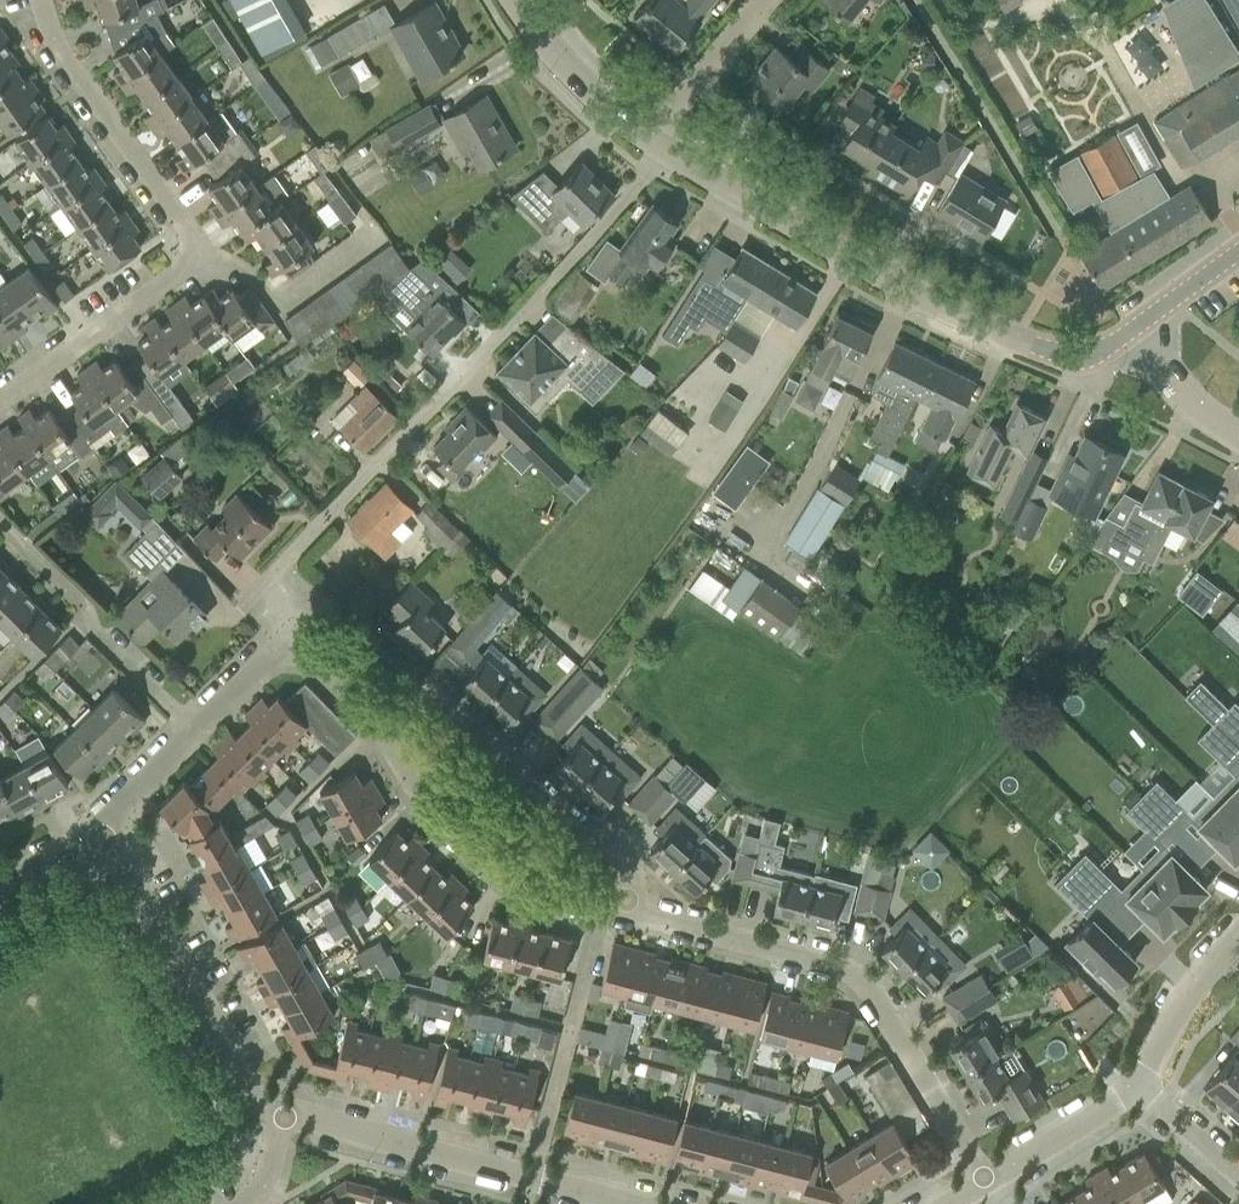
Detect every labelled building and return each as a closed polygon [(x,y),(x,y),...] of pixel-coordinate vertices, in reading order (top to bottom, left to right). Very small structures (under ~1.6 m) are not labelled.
[(129,24),(154,13),(163,8),(160,0),(148,0),(138,5),(137,0),(84,0),(86,7),(97,4),(101,19),(125,12),(129,24)] [(261,51),(303,27),(288,0),(232,0),(261,51)] [(634,17),(675,51),(701,19),(699,17),(713,0),(697,0),(690,9),(682,3),(679,0),(648,0),(634,17)] [(847,20),(863,0),(823,0),(836,10),(847,20)] [(1022,0),(998,0),(1005,11),(1023,1),(1022,0)] [(1205,0),(1177,0),(1165,8),(1201,66),(1234,46),(1205,0)] [(1238,22),(1238,0),(1226,0),(1238,22)] [(393,25),(422,76),(461,53),(433,3),(393,25)] [(328,34),(339,54),(378,31),(366,12),(328,34)] [(113,73),(120,82),(161,53),(175,43),(165,31),(154,13),(129,24),(108,34),(109,35),(110,35),(120,48),(113,54),(122,67),(113,73)] [(202,22),(217,44),(227,37),(213,15),(202,22)] [(9,48),(4,42),(9,39),(0,26),(0,54),(9,48)] [(232,67),(240,62),(242,60),(227,37),(217,44),(232,67)] [(764,86),(756,96),(777,113),(803,81),(812,88),(828,68),(805,49),(794,61),(776,46),(751,76),(764,86)] [(17,70),(14,66),(19,62),(9,48),(0,54),(0,83),(17,70)] [(136,86),(144,97),(176,74),(161,53),(120,82),(127,92),(136,86)] [(254,84),(264,77),(265,76),(250,54),(242,60),(240,62),(254,84)] [(934,55),(921,55),(922,72),(934,72),(934,55)] [(351,57),(326,72),(337,91),(362,76),(351,57)] [(838,58),(832,66),(840,72),(846,64),(838,58)] [(36,86),(28,75),(23,78),(17,70),(0,83),(0,112),(36,86)] [(144,116),(151,126),(192,96),(176,74),(144,97),(153,110),(144,116)] [(1170,146),(1183,166),(1238,131),(1238,96),(1226,76),(1154,121),(1170,146)] [(264,77),(254,84),(265,100),(275,93),(264,77)] [(0,112),(0,124),(1,123),(9,133),(24,122),(44,108),(39,101),(44,98),(36,86),(0,112)] [(842,144),(870,162),(889,130),(892,125),(878,117),(883,109),(870,102),(874,96),(859,86),(835,126),(848,134),(842,144)] [(167,129),(175,141),(207,117),(192,96),(151,126),(158,136),(167,129)] [(470,148),(480,166),(515,146),(486,96),(445,119),(463,152),(470,148)] [(386,128),(397,147),(435,126),(424,107),(386,128)] [(205,154),(213,165),(248,139),(240,128),(235,131),(220,110),(207,117),(175,141),(184,153),(175,160),(183,170),(205,154)] [(292,113),(279,122),(288,135),(301,126),(292,113)] [(15,138),(31,160),(69,133),(62,123),(56,127),(47,116),(28,130),(15,138)] [(1029,116),(1015,124),(1023,137),(1036,129),(1029,116)] [(889,130),(870,162),(866,167),(909,193),(921,172),(938,182),(962,141),(945,131),(938,143),(926,136),(919,148),(889,130)] [(31,160),(46,182),(78,159),(70,148),(77,143),(69,133),(31,160)] [(1111,233),(1080,252),(1102,287),(1212,220),(1190,185),(1169,198),(1159,182),(1144,192),(1112,133),(1078,152),(1079,153),(1049,171),(1048,169),(1046,169),(1072,211),(1073,210),(1072,207),(1092,195),(1104,215),(1101,217),(1111,233)] [(209,206),(215,215),(256,185),(241,163),(245,160),(257,151),(248,139),(213,165),(214,166),(214,165),(222,176),(208,186),(218,199),(209,206)] [(305,150),(321,171),(321,172),(324,170),(332,164),(315,143),(305,150)] [(46,182),(62,204),(100,176),(93,166),(87,171),(78,159),(46,182)] [(510,195),(547,230),(569,208),(584,223),(612,193),(581,162),(556,188),(542,175),(544,172),(543,170),(524,185),(510,195)] [(422,167),(408,177),(420,194),(434,185),(422,167)] [(313,177),(329,198),(340,191),(324,170),(321,172),(321,171),(313,177)] [(937,210),(983,238),(1005,200),(959,173),(937,210)] [(62,204),(77,226),(110,202),(101,191),(108,186),(100,176),(62,204)] [(232,219),(240,230),(272,207),(271,206),(280,199),(278,197),(280,185),(268,183),(265,179),(256,185),(215,215),(222,225),(232,219)] [(329,198),(327,200),(344,223),(356,214),(340,191),(329,198)] [(2,214),(11,208),(1,193),(0,193),(0,211),(2,214)] [(256,234),(265,245),(297,222),(281,200),(280,199),(271,206),(272,207),(240,230),(247,240),(256,234)] [(77,226),(93,247),(132,219),(124,209),(118,214),(110,202),(77,226)] [(601,278),(606,271),(623,284),(647,251),(661,261),(674,242),(667,237),(678,222),(676,220),(675,221),(668,216),(669,215),(653,203),(618,250),(603,239),(584,266),(601,278)] [(11,208),(2,214),(13,229),(22,222),(11,208)] [(132,219),(93,247),(108,269),(141,246),(132,234),(139,229),(132,219)] [(297,222),(265,245),(274,258),(264,264),(272,275),(284,266),(290,275),(310,260),(304,252),(313,245),(297,222)] [(23,242),(33,256),(42,250),(31,235),(23,242)] [(391,242),(378,251),(395,275),(408,266),(391,242)] [(703,267),(662,334),(677,343),(688,324),(696,329),(704,317),(713,301),(735,315),(747,295),(774,312),(796,325),(804,313),(817,292),(767,262),(742,246),(734,259),(729,267),(722,278),(720,277),(703,267)] [(42,250),(33,256),(44,271),(52,265),(42,250)] [(378,251),(360,264),(378,288),(395,275),(378,251)] [(360,264),(345,275),(362,299),(378,288),(360,264)] [(29,265),(7,281),(32,316),(41,310),(45,315),(58,305),(43,286),(29,265)] [(436,293),(404,327),(431,353),(451,332),(453,334),(466,321),(451,306),(462,295),(434,268),(422,280),(436,293)] [(345,275),(328,287),(345,311),(362,299),(345,275)] [(54,285),(64,300),(73,294),(62,279),(54,285)] [(0,286),(0,316),(15,336),(27,327),(24,323),(32,316),(7,281),(0,286)] [(568,282),(547,309),(569,325),(590,342),(599,330),(586,320),(598,305),(568,282)] [(204,294),(204,295),(224,322),(226,326),(225,327),(232,336),(255,319),(262,328),(274,320),(250,287),(238,295),(232,288),(220,297),(213,288),(204,294)] [(328,287),(314,298),(331,321),(345,311),(328,287)] [(185,295),(175,301),(204,342),(225,327),(226,326),(204,295),(191,303),(185,295)] [(314,298),(299,308),(317,332),(331,321),(314,298)] [(172,318),(161,325),(160,326),(183,357),(204,342),(175,301),(165,308),(172,318)] [(317,332),(299,308),(285,319),(302,343),(317,332)] [(804,381),(822,389),(830,371),(847,379),(848,380),(861,352),(872,330),(837,313),(827,335),(823,342),(824,343),(814,363),(804,381)] [(2,345),(15,336),(0,316),(0,342),(2,345)] [(145,353),(134,361),(161,398),(172,414),(180,426),(192,417),(173,390),(161,373),(183,357),(160,326),(161,325),(155,316),(144,324),(151,333),(138,342),(145,353)] [(716,344),(744,361),(759,336),(732,319),(716,344)] [(534,332),(499,369),(516,385),(511,389),(536,412),(547,400),(536,390),(557,368),(568,378),(593,401),(624,369),(610,358),(607,355),(590,342),(569,325),(549,346),(534,332)] [(887,401),(878,418),(900,429),(916,396),(922,399),(940,364),(894,341),(877,377),(879,378),(872,393),(887,401)] [(342,370),(358,386),(370,375),(355,358),(342,370)] [(96,360),(87,367),(115,406),(137,390),(149,407),(151,406),(162,421),(172,414),(161,398),(134,361),(122,369),(115,360),(103,369),(96,360)] [(225,370),(231,378),(233,380),(247,370),(239,360),(225,370)] [(640,361),(632,372),(646,383),(654,372),(640,361)] [(975,381),(940,364),(922,399),(933,405),(922,428),(944,439),(956,416),(958,417),(975,381)] [(78,402),(67,410),(86,436),(106,421),(114,432),(127,423),(115,406),(87,367),(77,374),(83,383),(70,392),(78,402)] [(231,378),(209,394),(217,404),(239,388),(233,380),(231,378)] [(332,419),(362,450),(397,415),(366,384),(332,419)] [(708,419),(726,429),(739,408),(721,397),(708,419)] [(523,449),(560,485),(575,469),(538,433),(501,398),(486,413),(523,449)] [(967,470),(996,484),(1016,445),(1028,451),(1035,438),(1046,416),(1017,402),(1004,428),(992,422),(967,470)] [(437,466),(453,481),(465,467),(461,464),(480,444),(484,447),(496,434),(466,405),(453,419),(456,422),(433,446),(445,457),(437,466)] [(638,430),(668,453),(686,429),(656,406),(638,430)] [(18,416),(25,425),(26,424),(48,455),(48,456),(58,469),(80,453),(82,456),(94,447),(86,436),(67,410),(56,418),(48,408),(35,417),(29,408),(18,416)] [(900,429),(878,418),(870,436),(881,441),(869,465),(894,478),(896,479),(904,464),(887,455),(900,429)] [(0,429),(0,433),(27,471),(48,456),(48,455),(26,424),(25,425),(14,433),(7,424),(0,429)] [(0,433),(0,498),(8,492),(5,487),(27,471),(0,433)] [(638,435),(629,446),(639,454),(648,443),(638,435)] [(1062,468),(1051,492),(1078,504),(1094,512),(1112,475),(1122,453),(1085,435),(1075,457),(1068,471),(1062,468)] [(747,445),(729,469),(752,485),(770,461),(747,445)] [(142,476),(158,495),(181,474),(165,455),(142,476)] [(121,456),(108,465),(116,477),(129,467),(121,456)] [(1011,488),(1028,497),(1029,494),(1041,470),(1024,462),(1011,488)] [(835,463),(818,488),(844,503),(860,478),(835,463)] [(1105,515),(1085,542),(1100,549),(1113,556),(1118,546),(1143,558),(1152,562),(1172,523),(1191,532),(1193,533),(1203,538),(1217,528),(1222,518),(1205,509),(1211,497),(1183,482),(1182,484),(1162,473),(1158,471),(1141,504),(1135,501),(1123,524),(1105,515)] [(83,510),(98,525),(112,510),(111,509),(116,503),(118,505),(131,491),(116,477),(83,510)] [(349,519),(366,536),(385,556),(412,529),(401,518),(411,508),(403,500),(386,482),(349,519)] [(844,503),(818,488),(786,541),(811,557),(844,503)] [(221,508),(226,513),(212,527),(207,523),(193,537),(199,542),(216,559),(229,546),(241,557),(271,526),(254,509),(237,492),(221,508)] [(1030,536),(1044,506),(1046,502),(1029,494),(1028,497),(1013,527),(1030,536)] [(427,524),(422,529),(450,556),(468,537),(430,499),(416,513),(427,524)] [(54,509),(25,531),(32,537),(60,517),(54,509)] [(136,541),(124,552),(145,573),(166,552),(177,542),(157,521),(136,541)] [(820,550),(806,570),(822,580),(835,561),(820,550)] [(22,588),(11,577),(16,573),(6,564),(0,570),(0,610),(22,588)] [(702,570),(688,591),(730,621),(737,611),(776,640),(799,606),(760,578),(761,576),(744,564),(727,588),(702,570)] [(1196,571),(1178,594),(1202,613),(1220,589),(1196,571)] [(129,603),(115,616),(142,643),(163,622),(176,636),(192,621),(195,624),(205,614),(188,597),(173,581),(173,582),(140,614),(129,603)] [(399,622),(389,632),(417,658),(433,640),(445,627),(425,609),(433,602),(410,581),(401,591),(384,608),(399,622)] [(15,635),(46,602),(36,593),(32,598),(22,588),(0,610),(0,620),(15,635)] [(451,643),(466,656),(512,602),(497,590),(451,643)] [(46,602),(15,635),(34,654),(62,627),(51,616),(55,612),(46,602)] [(68,634),(44,659),(54,669),(79,644),(68,634)] [(1085,641),(1079,654),(1091,661),(1098,648),(1085,641)] [(463,681),(485,701),(508,676),(504,672),(478,649),(469,660),(475,666),(463,681)] [(54,669),(44,659),(35,668),(45,678),(54,669)] [(508,676),(485,701),(508,722),(521,707),(528,713),(547,692),(516,664),(516,665),(512,662),(504,672),(508,676)] [(534,719),(545,729),(592,677),(582,668),(554,697),(534,719)] [(592,677),(545,729),(556,738),(602,687),(592,677)] [(304,681),(284,702),(294,712),(315,692),(304,681)] [(113,688),(93,708),(121,735),(131,725),(136,729),(145,719),(113,688)] [(14,689),(5,698),(15,709),(24,700),(14,689)] [(325,702),(315,692),(294,712),(305,723),(325,702)] [(262,696),(253,705),(294,745),(300,739),(296,734),(306,724),(305,723),(294,712),(284,702),(277,696),(269,704),(262,696)] [(5,698),(0,703),(0,712),(6,718),(15,709),(5,698)] [(1212,722),(1238,748),(1238,704),(1234,700),(1228,706),(1212,722)] [(305,723),(306,724),(315,733),(336,713),(325,702),(305,723)] [(252,721),(244,729),(273,757),(282,748),(286,752),(288,751),(294,745),(253,705),(248,711),(244,714),(252,721)] [(93,708),(74,727),(106,759),(115,750),(111,745),(121,735),(93,708)] [(336,713),(315,733),(326,744),(346,723),(336,713)] [(1197,738),(1227,767),(1238,754),(1238,748),(1212,722),(1197,738)] [(346,723),(326,744),(336,754),(357,734),(346,723)] [(556,765),(579,785),(611,749),(582,723),(562,744),(569,751),(556,765)] [(106,759),(74,727),(54,747),(81,775),(92,764),(97,768),(106,759)] [(225,733),(220,738),(260,778),(265,773),(267,771),(263,767),(273,757),(244,729),(236,737),(229,729),(225,733)] [(219,754),(210,763),(239,791),(240,790),(249,781),(254,785),(260,778),(220,738),(211,747),(219,754)] [(611,749),(579,785),(602,806),(615,791),(622,797),(641,776),(611,749)] [(48,750),(24,764),(46,804),(57,797),(54,792),(68,784),(55,763),(48,750)] [(318,751),(308,761),(319,771),(328,762),(318,751)] [(665,783),(639,813),(650,823),(666,805),(676,794),(682,799),(686,799),(705,778),(686,760),(683,764),(665,783)] [(319,771),(308,761),(298,770),(309,781),(319,771)] [(210,763),(189,784),(188,785),(211,809),(230,790),(236,799),(245,794),(240,790),(239,791),(210,763)] [(1,777),(0,778),(19,812),(32,805),(35,810),(46,804),(24,764),(1,777)] [(319,791),(333,815),(377,789),(370,777),(361,782),(355,771),(334,783),(319,791)] [(1213,794),(1238,820),(1238,776),(1235,772),(1213,794)] [(628,803),(639,813),(665,783),(655,774),(628,803)] [(4,813),(8,818),(19,812),(0,778),(0,815),(4,813)] [(188,785),(189,784),(184,779),(183,780),(160,803),(184,826),(197,813),(203,807),(204,809),(208,812),(211,809),(188,785)] [(1156,779),(1141,795),(1170,824),(1186,808),(1156,779)] [(285,784),(275,793),(286,804),(295,794),(285,784)] [(377,789),(333,815),(346,838),(361,829),(382,817),(375,806),(384,801),(377,789)] [(286,804),(275,793),(266,803),(276,814),(286,804)] [(245,794),(236,799),(241,809),(252,802),(245,794)] [(1191,817),(1234,860),(1238,855),(1238,820),(1213,794),(1191,817)] [(1141,795),(1125,810),(1155,840),(1170,824),(1141,795)] [(252,802),(241,809),(245,816),(259,809),(252,802)] [(650,849),(673,869),(705,833),(676,807),(656,828),(663,835),(650,849)] [(295,820),(302,832),(315,825),(308,813),(295,820)] [(273,823),(264,814),(258,818),(264,829),(273,823)] [(242,841),(236,830),(229,834),(219,817),(190,834),(199,850),(206,862),(237,844),(242,841)] [(264,829),(258,818),(250,822),(257,833),(264,829)] [(243,826),(249,837),(257,833),(250,822),(243,826)] [(315,825),(302,832),(309,844),(322,836),(315,825)] [(249,837),(243,826),(236,830),(242,841),(249,837)] [(276,836),(283,848),(296,841),(289,829),(276,836)] [(368,859),(388,877),(421,844),(412,835),(407,840),(396,830),(379,848),(368,859)] [(705,833),(673,869),(696,890),(709,875),(715,881),(725,871),(729,867),(731,857),(705,833)] [(803,916),(811,883),(814,871),(776,861),(777,857),(780,857),(782,849),(779,848),(781,843),(758,837),(754,853),(746,882),(761,886),(762,882),(770,885),(769,888),(778,890),(773,909),(803,916)] [(199,881),(206,893),(250,868),(237,844),(206,862),(202,864),(204,869),(208,875),(199,881)] [(388,877),(407,896),(435,867),(425,858),(430,853),(421,844),(388,877)] [(359,845),(346,856),(354,863),(367,853),(359,845)] [(1164,845),(1141,867),(1186,911),(1197,900),(1195,899),(1207,887),(1164,845)] [(733,878),(746,882),(754,853),(740,849),(733,878)] [(1085,851),(1069,867),(1099,896),(1114,881),(1085,851)] [(289,859),(296,871),(309,864),(302,852),(289,859)] [(309,864),(296,871),(303,883),(316,875),(309,864)] [(855,910),(868,914),(880,870),(866,866),(855,910)] [(407,896),(427,915),(460,881),(450,872),(445,877),(435,867),(407,896)] [(1069,867),(1054,883),(1083,912),(1099,896),(1069,867)] [(1141,867),(1120,890),(1163,932),(1174,920),(1175,922),(1186,911),(1141,867)] [(222,900),(227,909),(262,889),(250,868),(206,893),(213,905),(222,900)] [(880,870),(868,914),(883,917),(894,874),(880,870)] [(460,881),(427,915),(446,933),(474,905),(463,895),(468,889),(460,881)] [(851,918),(856,895),(811,883),(803,916),(832,924),(835,914),(851,918)] [(262,889),(227,909),(234,921),(225,926),(232,939),(253,927),(276,914),(267,897),(262,889)] [(341,901),(348,913),(361,905),(355,894),(341,901)] [(361,905),(348,913),(355,925),(368,917),(361,905)] [(321,914),(327,926),(340,919),(334,907),(321,914)] [(882,948),(903,970),(937,936),(910,908),(889,928),(895,935),(882,948)] [(482,957),(510,964),(522,919),(508,915),(506,922),(492,918),(486,942),(482,957)] [(1093,917),(1067,943),(1095,971),(1099,968),(1113,982),(1136,959),(1093,917)] [(340,919),(327,926),(334,938),(347,931),(340,919)] [(510,964),(538,971),(548,933),(531,928),(533,921),(522,919),(510,964)] [(253,955),(259,965),(294,945),(281,922),(258,935),(237,947),(244,960),(253,955)] [(548,933),(538,971),(561,977),(566,955),(572,956),(576,940),(548,933)] [(937,936),(903,970),(924,992),(938,979),(945,985),(965,965),(937,936)] [(256,981),(263,993),(307,968),(317,963),(304,940),(294,945),(259,965),(265,976),(256,981)] [(379,940),(367,947),(375,960),(387,953),(379,940)] [(601,986),(627,993),(638,949),(621,944),(620,948),(612,946),(601,986)] [(375,960),(367,947),(356,953),(363,966),(375,960)] [(627,993),(652,999),(663,959),(655,957),(656,954),(638,949),(627,993)] [(652,999),(678,1006),(689,962),(672,958),(671,961),(663,959),(652,999)] [(678,1006),(703,1012),(714,972),(706,970),(707,967),(689,962),(678,1006)] [(279,1000),(285,1011),(321,991),(307,968),(263,993),(270,1006),(279,1000)] [(703,1012),(728,1019),(740,975),(722,971),(721,974),(714,972),(703,1012)] [(430,987),(443,991),(447,976),(434,973),(430,987)] [(380,990),(393,993),(397,979),(384,975),(380,990)] [(740,975),(728,1019),(754,1026),(765,986),(756,983),(757,980),(740,975)] [(447,976),(443,991),(456,994),(460,980),(447,976)] [(1067,980),(1053,988),(1065,1008),(1079,999),(1067,980)] [(943,997),(950,1008),(975,993),(967,981),(943,997)] [(299,1034),(334,1014),(321,991),(285,1011),(291,1022),(282,1027),(298,1055),(308,1050),(299,1034)] [(760,1034),(786,1041),(796,1001),(789,999),(789,996),(771,991),(765,1015),(760,1034)] [(410,1008),(423,1011),(427,996),(413,993),(410,1008)] [(510,1008),(523,1011),(527,997),(514,993),(510,1008)] [(975,993),(950,1008),(958,1021),(982,1006),(975,993)] [(427,996),(423,1011),(436,1014),(440,1000),(427,996)] [(527,997),(523,1011),(537,1015),(540,1000),(527,997)] [(786,1041),(811,1048),(822,1005),(805,1000),(804,1003),(796,1001),(786,1041)] [(822,1005),(811,1048),(837,1055),(841,1038),(848,1015),(839,1012),(840,1009),(822,1005)] [(465,1022),(478,1025),(482,1011),(469,1007),(465,1022)] [(482,1011),(478,1025),(491,1028),(495,1014),(482,1011)] [(950,1047),(966,1072),(995,1055),(995,1056),(1001,1052),(1001,1051),(980,1018),(962,1029),(967,1037),(950,1047)] [(358,1070),(368,1031),(355,1028),(357,1022),(347,1019),(335,1064),(313,1058),(305,1068),(345,1078),(348,1068),(358,1070)] [(510,1033),(523,1037),(527,1022),(514,1019),(510,1033)] [(527,1022),(523,1037),(536,1040),(540,1026),(527,1022)] [(542,1026),(540,1037),(551,1040),(554,1029),(542,1026)] [(1230,1037),(1238,1045),(1238,1026),(1230,1037)] [(366,1083),(378,1087),(393,1031),(384,1029),(382,1035),(368,1031),(358,1070),(369,1073),(366,1083)] [(393,1080),(404,1082),(414,1043),(401,1040),(402,1034),(393,1031),(378,1087),(390,1090),(393,1080)] [(605,1032),(601,1047),(612,1050),(616,1035),(605,1032)] [(616,1035),(612,1050),(623,1053),(627,1038),(616,1035)] [(414,1043),(404,1082),(414,1085),(411,1095),(424,1098),(430,1075),(439,1043),(429,1041),(427,1046),(414,1043)] [(649,1055),(664,1059),(667,1048),(652,1044),(649,1055)] [(449,1094),(459,1097),(469,1057),(456,1054),(457,1048),(448,1046),(439,1077),(433,1101),(446,1104),(449,1094)] [(597,1061),(608,1064),(612,1050),(601,1047),(597,1061)] [(667,1048),(664,1059),(679,1063),(681,1052),(667,1048)] [(1224,1104),(1238,1088),(1238,1048),(1204,1087),(1224,1104)] [(612,1050),(608,1064),(619,1067),(623,1053),(612,1050)] [(467,1110),(479,1113),(493,1058),(484,1055),(483,1061),(469,1057),(459,1097),(470,1100),(467,1110)] [(995,1055),(966,1072),(982,1099),(999,1089),(1003,1097),(1008,1104),(1015,1117),(1040,1102),(1043,1100),(1046,1098),(1033,1078),(1027,1067),(1009,1078),(995,1056),(995,1055)] [(494,1106),(505,1109),(515,1069),(501,1066),(502,1060),(493,1058),(479,1113),(491,1116),(494,1106)] [(700,1069),(714,1072),(717,1061),(703,1058),(700,1069)] [(847,1060),(831,1070),(832,1071),(836,1079),(852,1069),(847,1060)] [(890,1060),(878,1067),(885,1079),(897,1072),(890,1060)] [(717,1061),(714,1072),(729,1076),(732,1065),(717,1061)] [(644,1074),(659,1078),(662,1066),(647,1062),(644,1074)] [(662,1066),(659,1078),(674,1081),(676,1070),(662,1066)] [(515,1069),(505,1109),(515,1111),(512,1121),(525,1125),(531,1101),(539,1069),(529,1067),(528,1073),(515,1069)] [(865,1074),(873,1086),(885,1079),(878,1067),(865,1074)] [(747,1081),(772,1088),(775,1077),(750,1070),(747,1081)] [(822,1077),(830,1090),(839,1084),(836,1079),(832,1071),(822,1077)] [(873,1086),(880,1099),(905,1085),(897,1072),(885,1079),(873,1086)] [(775,1077),(772,1088),(788,1092),(790,1080),(775,1077)] [(703,1089),(718,1093),(721,1082),(706,1078),(703,1089)] [(721,1082),(718,1093),(733,1097),(735,1085),(721,1082)] [(839,1084),(830,1090),(837,1102),(847,1097),(839,1084)] [(880,1099),(888,1112),(913,1098),(905,1085),(880,1099)] [(1238,1118),(1238,1088),(1224,1104),(1238,1118)] [(571,1137),(588,1141),(600,1097),(574,1091),(563,1131),(572,1133),(571,1137)] [(754,1102),(768,1106),(770,1095),(757,1091),(754,1102)] [(770,1095),(768,1106),(783,1110),(786,1099),(770,1095)] [(607,1143),(615,1145),(625,1104),(600,1097),(588,1141),(606,1146),(607,1143)] [(888,1112),(893,1120),(896,1125),(921,1111),(913,1098),(888,1112)] [(621,1150),(639,1155),(650,1111),(625,1104),(615,1145),(622,1147),(621,1150)] [(650,1111),(639,1155),(657,1159),(658,1156),(666,1158),(676,1117),(650,1111)] [(921,1111),(896,1125),(904,1139),(929,1124),(921,1111)] [(681,1165),(698,1170),(710,1126),(683,1119),(679,1136),(673,1160),(681,1162),(681,1165)] [(893,1120),(870,1134),(894,1174),(909,1164),(907,1161),(915,1157),(904,1139),(896,1125),(893,1120)] [(717,1171),(724,1173),(735,1132),(710,1126),(698,1170),(716,1175),(717,1171)] [(731,1179),(749,1183),(760,1139),(735,1132),(724,1173),(732,1175),(731,1179)] [(870,1134),(848,1148),(870,1184),(876,1180),(878,1183),(894,1174),(870,1134)] [(767,1185),(775,1186),(785,1146),(760,1139),(749,1183),(766,1188),(767,1185)] [(785,1146),(775,1186),(783,1189),(782,1192),(814,1200),(818,1186),(804,1182),(812,1152),(785,1146)] [(848,1148),(825,1162),(841,1189),(837,1191),(827,1188),(823,1203),(828,1203),(844,1203),(864,1192),(863,1189),(870,1184),(848,1148)] [(1122,1165),(1142,1197),(1143,1196),(1147,1203),(1162,1203),(1172,1198),(1164,1184),(1155,1169),(1160,1165),(1152,1151),(1146,1155),(1144,1151),(1122,1165)] [(1097,1172),(1116,1203),(1130,1203),(1142,1197),(1122,1165),(1111,1172),(1107,1165),(1097,1172)] [(1079,1191),(1086,1203),(1116,1203),(1097,1172),(1085,1179),(1089,1185),(1079,1191)] [(348,1194),(352,1196),(356,1182),(346,1179),(334,1186),(341,1198),(348,1194)] [(356,1182),(352,1196),(366,1199),(370,1185),(356,1182)] [(400,1197),(374,1190),(370,1203),(398,1203),(400,1197)] [(1079,1191),(1057,1203),(1086,1203),(1079,1191)] [(312,1203),(338,1203),(331,1192),(312,1203)] [(427,1197),(413,1193),(411,1200),(400,1197),(398,1203),(425,1203),(427,1197)]
